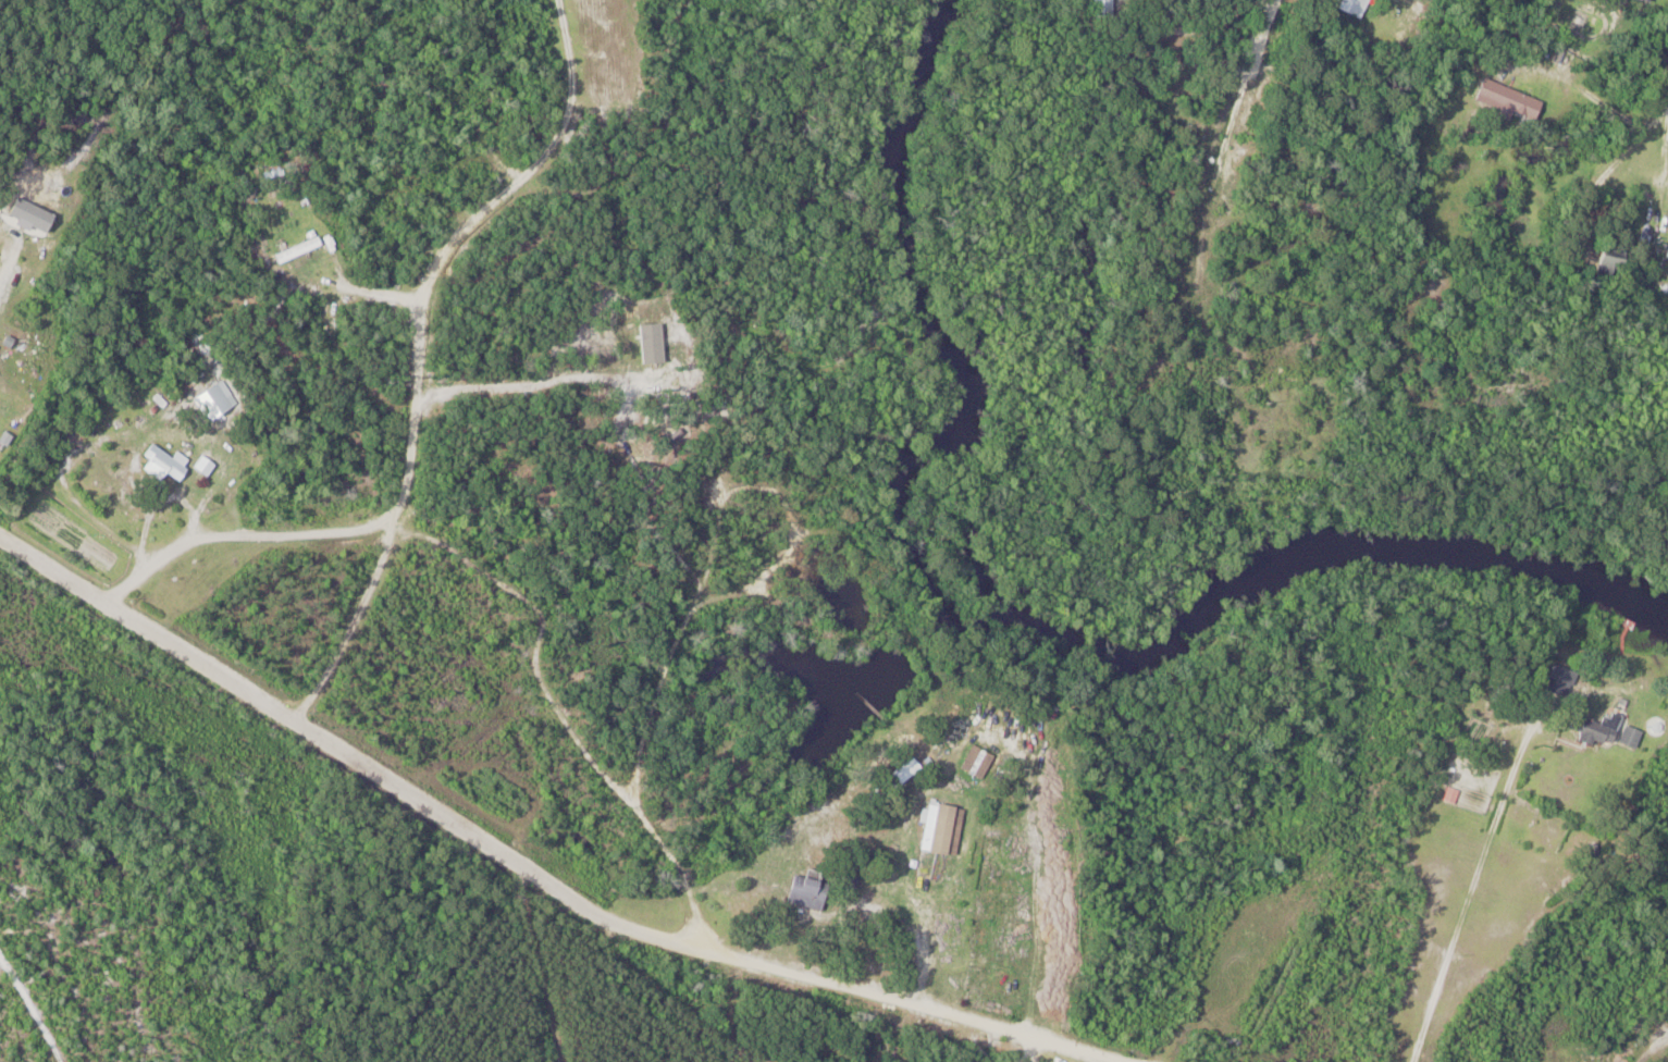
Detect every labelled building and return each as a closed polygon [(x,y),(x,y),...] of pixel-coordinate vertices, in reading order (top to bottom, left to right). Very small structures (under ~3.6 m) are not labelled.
[(1089,18),(1111,18),(1111,0),(1089,0),(1089,18)] [(1334,9),(1352,18),(1360,0),(1338,0),(1334,9)] [(1473,101),(1533,123),(1541,102),(1481,79),(1473,101)] [(321,248),(318,238),(271,254),(275,265),(321,248)] [(13,243),(0,262),(0,286),(24,250),(13,243)] [(1619,272),(1619,248),(1591,248),(1591,272),(1619,272)] [(205,423),(234,405),(220,381),(191,399),(205,423)] [(184,470),(150,446),(137,465),(171,488),(184,470)] [(193,468),(202,476),(213,464),(203,456),(193,468)] [(1573,673),(1547,662),(1540,677),(1547,680),(1543,689),(1562,697),(1573,673)] [(1563,728),(1576,732),(1574,736),(1606,748),(1617,716),(1602,710),(1597,723),(1569,712),(1563,728)] [(1638,732),(1623,726),(1616,741),(1632,748),(1638,732)] [(989,758),(969,744),(955,766),(974,779),(989,758)] [(955,856),(961,808),(926,803),(919,851),(955,856)] [(827,875),(802,870),(801,877),(789,875),(783,902),(819,910),(827,875)]
